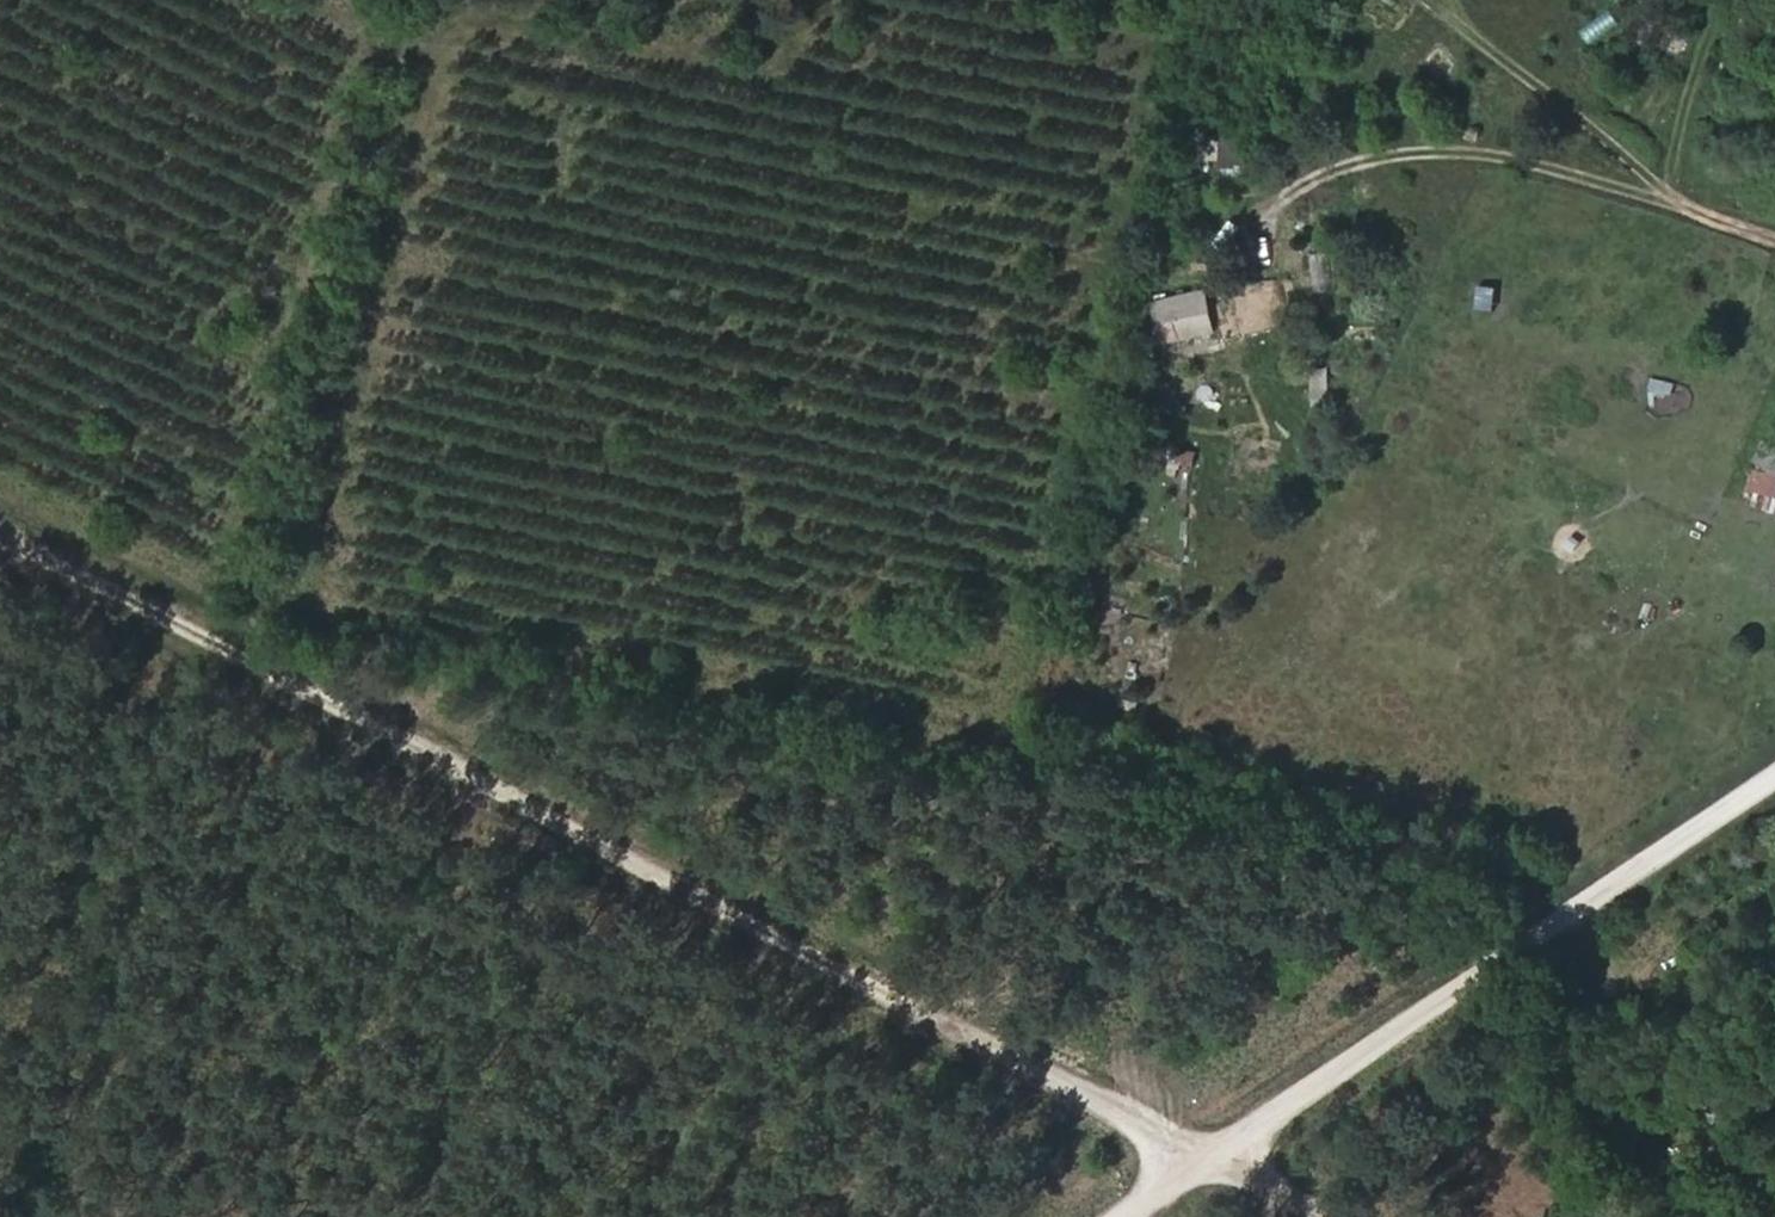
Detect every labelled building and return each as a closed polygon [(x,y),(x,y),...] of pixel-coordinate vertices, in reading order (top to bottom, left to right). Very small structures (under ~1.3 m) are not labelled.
[(1171,355),(1225,342),(1210,285),(1157,298),(1171,355)] [(1760,463),(1754,487),(1774,492),(1774,467),(1760,463)] [(1752,499),(1774,507),(1774,495),(1756,488),(1752,499)]
